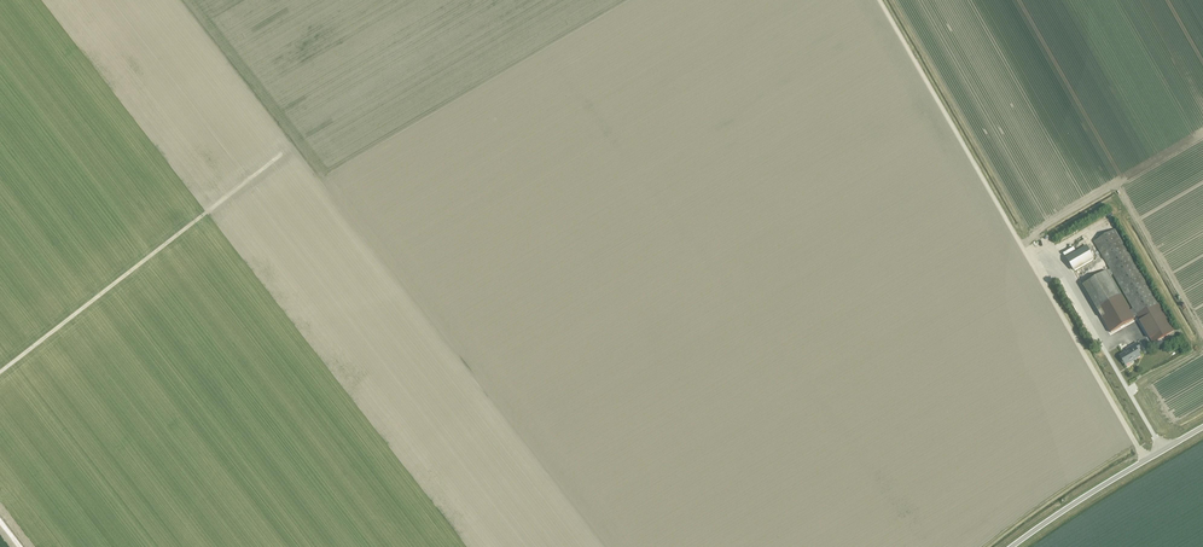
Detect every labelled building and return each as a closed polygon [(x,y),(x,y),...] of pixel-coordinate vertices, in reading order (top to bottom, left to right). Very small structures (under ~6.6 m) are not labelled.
[(1096,245),(1149,336),(1153,343),(1174,331),(1115,229),(1094,241),(1095,244),(1094,244),(1095,246),(1096,245)] [(1067,257),(1074,271),(1094,260),(1086,246),(1067,257)] [(1083,285),(1110,332),(1134,318),(1107,271),(1083,285)] [(1119,355),(1125,365),(1141,356),(1138,351),(1141,350),(1137,343),(1125,349),(1127,351),(1119,355)]
